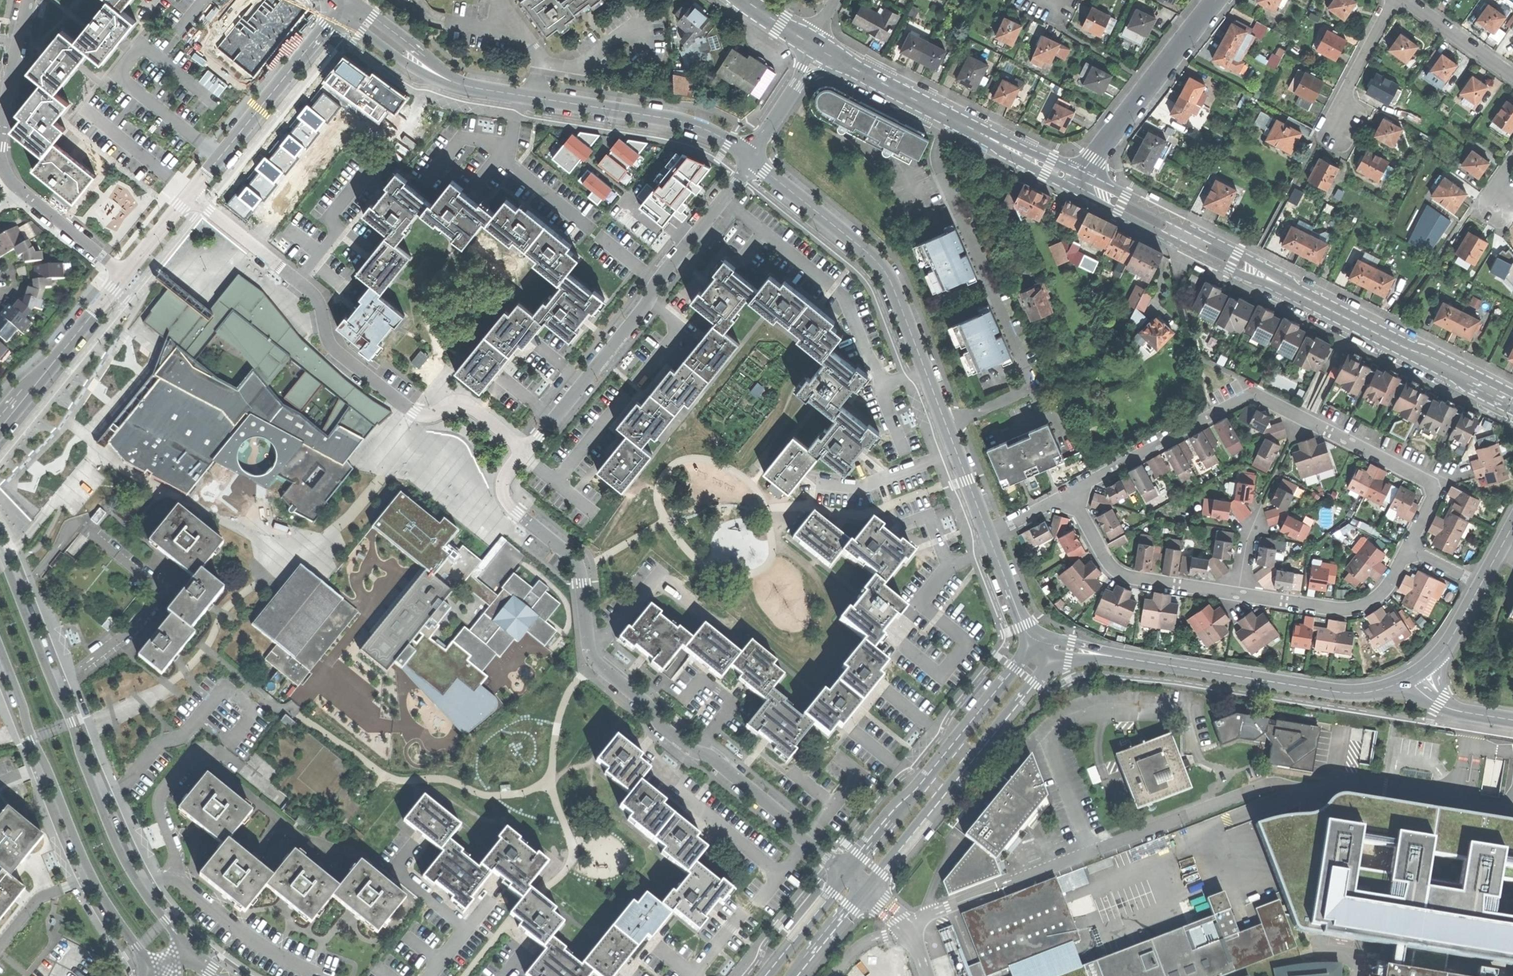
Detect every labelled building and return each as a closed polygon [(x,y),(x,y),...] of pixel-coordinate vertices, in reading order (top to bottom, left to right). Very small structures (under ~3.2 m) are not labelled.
[(76,41),(89,52),(103,63),(117,46),(121,42),(125,37),(137,22),(123,11),(110,0),(90,25),(88,27),(86,30),(76,41)] [(123,11),(132,0),(110,0),(123,11)] [(577,16),(568,3),(565,5),(561,0),(559,0),(523,0),(520,3),(527,13),(529,11),(540,26),(538,27),(546,37),(559,28),(561,31),(579,18),(577,16)] [(565,5),(568,3),(577,16),(592,5),(588,0),(561,0),(565,5)] [(592,5),(594,8),(604,0),(588,0),(592,5)] [(1275,11),(1279,4),(1283,6),(1287,0),(1258,0),(1267,5),(1266,6),(1275,11)] [(1344,19),(1350,12),(1352,8),(1356,2),(1355,2),(1355,1),(1354,0),(1332,0),(1327,7),(1344,19)] [(1483,12),(1476,22),(1485,29),(1491,33),(1493,35),(1498,28),(1506,17),(1498,11),(1488,4),(1487,6),(1484,10),(1483,12)] [(703,28),(711,19),(713,16),(703,8),(698,5),(693,5),(688,11),(682,18),(681,20),(681,25),(690,32),(695,37),(703,28)] [(1503,5),(1498,11),(1506,17),(1511,10),(1505,6),(1503,5)] [(859,14),(855,21),(871,30),(871,31),(874,33),(883,38),(884,37),(887,39),(891,31),(892,31),(894,29),(893,28),(899,16),(887,10),(883,17),(875,13),(863,6),(859,14)] [(909,15),(915,18),(920,9),(913,6),(909,14),(909,15)] [(682,18),(688,11),(683,7),(677,14),(682,18)] [(1091,9),(1082,27),(1091,31),(1101,36),(1106,27),(1112,29),(1116,19),(1111,17),(1111,16),(1092,7),(1091,9)] [(1128,27),(1128,28),(1138,33),(1140,31),(1148,35),(1151,28),(1155,19),(1155,18),(1151,16),(1147,14),(1137,9),(1128,27)] [(1317,23),(1320,17),(1311,13),(1308,18),(1317,23)] [(703,28),(706,39),(715,25),(716,24),(711,19),(703,28)] [(1001,26),(996,37),(1007,42),(1013,45),(1022,26),(1019,25),(1012,21),(1011,21),(1006,19),(1002,27),(1001,26)] [(1236,20),(1234,25),(1246,31),(1251,33),(1253,29),(1236,20)] [(1253,29),(1251,33),(1254,35),(1261,39),(1267,27),(1257,21),(1253,29)] [(1485,29),(1476,22),(1473,25),(1482,32),(1485,29)] [(1222,42),(1237,49),(1246,31),(1234,25),(1232,24),(1227,32),(1222,42)] [(726,58),(715,25),(706,39),(709,47),(717,73),(719,75),(735,51),(732,49),(726,58)] [(1150,36),(1148,35),(1140,31),(1138,33),(1128,28),(1128,27),(1126,26),(1121,36),(1145,47),(1150,36)] [(695,37),(689,45),(687,45),(689,52),(703,48),(709,47),(706,39),(703,28),(695,37)] [(1505,33),(1498,28),(1493,35),(1491,33),(1488,37),(1498,44),(1505,33)] [(29,72),(42,83),(56,94),(76,68),(79,65),(81,63),(89,52),(76,41),(62,30),(44,53),(29,72)] [(1246,31),(1237,49),(1233,58),(1240,61),(1243,55),(1254,35),(1251,33),(1246,31)] [(1322,40),(1317,50),(1336,60),(1340,51),(1346,40),(1335,35),(1327,31),(1322,40)] [(689,45),(695,37),(690,32),(685,38),(687,45),(689,45)] [(918,60),(928,42),(910,33),(901,51),(910,56),(918,60)] [(1396,56),(1406,63),(1418,46),(1409,39),(1401,33),(1390,48),(1398,54),(1396,56)] [(1065,59),(1070,50),(1058,43),(1051,40),(1043,36),(1031,62),(1039,65),(1041,59),(1050,63),(1055,54),(1058,55),(1065,59)] [(1312,47),(1317,50),(1322,40),(1317,38),(1312,47)] [(937,69),(946,51),(928,42),(918,60),(920,61),(927,65),(937,69)] [(1233,58),(1237,49),(1222,42),(1218,50),(1213,60),(1227,67),(1233,58)] [(1286,51),(1279,47),(1275,54),(1282,58),(1286,51)] [(693,67),(708,63),(703,48),(689,52),(693,67)] [(1434,66),(1442,54),(1435,49),(1427,61),(1434,66)] [(719,75),(752,97),(754,94),(760,98),(776,73),(762,64),(751,56),(748,60),(735,51),(719,75)] [(1282,58),(1275,54),(1273,53),(1266,67),(1275,71),(1282,58)] [(1447,57),(1442,54),(1434,66),(1430,71),(1431,72),(1444,81),(1445,82),(1451,72),(1450,72),(1455,65),(1457,65),(1447,57)] [(958,79),(957,80),(961,82),(965,84),(965,85),(967,87),(969,89),(971,90),(973,90),(975,90),(979,83),(984,86),(988,78),(983,75),(988,65),(969,55),(965,64),(958,79)] [(1244,63),(1240,61),(1233,58),(1227,67),(1239,73),(1239,72),(1243,64),(1244,63)] [(948,74),(958,79),(965,64),(955,59),(948,74)] [(1089,75),(1093,67),(1087,63),(1083,71),(1089,75)] [(1249,67),(1243,64),(1239,72),(1245,75),(1249,67)] [(1112,76),(1093,67),(1089,75),(1083,85),(1094,91),(1095,88),(1103,92),(1108,84),(1112,76)] [(1295,92),(1305,73),(1299,70),(1289,89),(1295,92)] [(1305,73),(1295,92),(1300,95),(1313,102),(1318,93),(1323,83),(1324,82),(1317,79),(1318,77),(1315,75),(1315,74),(1314,73),(1311,72),(1310,75),(1305,72),(1305,73)] [(1441,86),(1444,81),(1431,72),(1427,77),(1441,86)] [(1389,103),(1397,88),(1398,85),(1377,74),(1372,82),(1366,92),(1388,104),(1389,103)] [(675,94),(701,98),(695,80),(674,76),(675,94)] [(1462,94),(1471,101),(1475,103),(1482,94),(1481,93),(1486,86),(1479,81),(1473,76),(1461,93),(1462,94)] [(1195,104),(1200,96),(1205,86),(1202,84),(1198,82),(1190,78),(1185,86),(1180,96),(1195,104)] [(1016,79),(1013,85),(1019,88),(1021,89),(1025,83),(1016,79)] [(1002,103),(1010,106),(1015,97),(1019,88),(1013,85),(1003,80),(998,90),(999,91),(995,99),(1002,103)] [(12,130),(44,157),(55,143),(66,129),(56,121),(60,117),(62,115),(70,104),(56,94),(42,83),(30,98),(27,102),(18,113),(23,117),(12,130)] [(820,117),(823,115),(840,123),(838,127),(838,130),(840,133),(843,134),(846,132),(848,127),(885,146),(883,150),(883,153),(884,155),(887,156),(889,155),(892,150),(911,160),(913,156),(919,159),(929,140),(923,137),(925,133),(905,124),(904,127),(900,125),(897,123),(898,120),(862,102),(859,105),(856,103),(852,101),(853,97),(849,95),(841,90),(835,87),(829,86),(824,87),(819,89),(815,93),(812,97),(811,103),(812,108),(814,112),(820,117)] [(1397,88),(1389,103),(1394,105),(1402,91),(1397,88)] [(1263,93),(1256,89),(1253,96),(1260,100),(1263,93)] [(1244,94),(1241,100),(1247,103),(1250,97),(1244,94)] [(1409,97),(1403,94),(1400,101),(1406,104),(1409,97)] [(1468,105),(1471,101),(1462,94),(1458,98),(1468,105)] [(1309,110),(1313,102),(1300,95),(1296,103),(1309,110)] [(1191,112),(1195,104),(1180,96),(1176,105),(1171,114),(1186,121),(1191,112)] [(1200,96),(1195,104),(1200,106),(1205,98),(1200,96)] [(1021,100),(1015,97),(1010,106),(1017,110),(1021,100)] [(1059,98),(1056,103),(1065,108),(1067,103),(1059,98)] [(1247,103),(1241,100),(1237,106),(1244,110),(1247,103)] [(1493,121),(1508,132),(1510,133),(1512,129),(1512,105),(1510,102),(1507,101),(1493,121)] [(1065,108),(1056,103),(1049,117),(1046,122),(1049,123),(1063,130),(1067,122),(1069,123),(1075,113),(1065,108)] [(1195,104),(1191,112),(1196,114),(1200,106),(1195,104)] [(1255,124),(1265,130),(1266,128),(1267,127),(1271,119),(1272,117),(1261,112),(1256,121),(1255,124)] [(1410,113),(1407,119),(1418,124),(1421,118),(1410,113)] [(1289,116),(1285,124),(1302,133),(1301,134),(1309,137),(1313,129),(1289,116)] [(1374,137),(1392,147),(1402,129),(1384,118),(1379,127),(1374,137)] [(1267,127),(1272,129),(1276,121),(1271,119),(1267,127)] [(1276,121),(1272,129),(1271,130),(1268,136),(1266,140),(1291,153),(1296,143),(1301,134),(1302,133),(1285,124),(1277,120),(1276,121)] [(1508,132),(1493,121),(1489,127),(1504,137),(1508,132)] [(580,132),(577,137),(590,148),(600,135),(580,132)] [(573,133),(564,144),(582,158),(584,160),(588,156),(588,157),(594,151),(590,148),(577,137),(573,133)] [(1141,148),(1158,158),(1166,144),(1167,142),(1157,137),(1157,138),(1148,134),(1145,140),(1141,148)] [(640,155),(639,154),(626,143),(619,138),(610,149),(612,151),(630,165),(631,166),(640,155)] [(626,143),(639,154),(648,143),(629,140),(626,143)] [(62,193),(74,203),(92,181),(95,177),(96,178),(96,176),(72,157),(55,143),(44,157),(33,170),(38,173),(45,179),(58,190),(59,190),(62,193)] [(582,158),(564,144),(553,158),(570,172),(582,158)] [(1166,144),(1158,158),(1164,160),(1166,156),(1171,147),(1166,144)] [(1136,156),(1132,164),(1150,174),(1158,158),(1141,148),(1136,156)] [(1380,178),(1387,165),(1389,162),(1367,150),(1362,160),(1357,169),(1379,181),(1380,178)] [(1472,150),(1461,165),(1479,177),(1484,170),(1488,163),(1480,158),(1481,157),(1472,150)] [(627,169),(630,165),(612,151),(609,155),(627,169)] [(671,169),(668,171),(693,190),(698,194),(703,187),(698,183),(711,168),(683,154),(681,156),(677,152),(666,165),(671,169)] [(628,170),(627,169),(609,155),(607,153),(598,164),(619,181),(628,170)] [(1308,180),(1311,182),(1324,189),(1327,190),(1339,168),(1328,163),(1320,158),(1315,167),(1313,171),(1308,180)] [(1387,165),(1380,178),(1385,181),(1392,168),(1387,165)] [(693,190),(668,171),(664,168),(655,179),(659,183),(654,189),(678,208),(683,212),(688,205),(683,202),(693,190)] [(583,184),(592,172),(588,169),(579,180),(583,184)] [(419,212),(422,214),(431,204),(406,183),(408,181),(397,172),(386,186),(389,188),(386,191),(383,195),(374,206),(372,204),(363,214),(388,234),(386,237),(397,245),(408,231),(405,229),(419,212)] [(592,172),(583,184),(593,191),(602,199),(604,200),(613,189),(592,172)] [(1438,187),(1445,178),(1439,174),(1433,183),(1438,187)] [(484,222),(487,225),(495,214),(481,203),(479,205),(469,197),(461,191),(463,189),(453,180),(439,197),(433,205),(431,204),(422,214),(436,225),(438,222),(456,236),(454,239),(464,247),(484,222)] [(1007,199),(1015,203),(1024,184),(1016,180),(1007,199)] [(1224,214),(1228,207),(1236,190),(1216,180),(1204,205),(1214,210),(1224,215),(1224,214)] [(1322,194),(1324,189),(1311,182),(1308,187),(1322,194)] [(644,202),(654,189),(647,183),(637,196),(644,202)] [(1031,216),(1040,219),(1051,198),(1036,190),(1024,184),(1015,203),(1022,219),(1031,216)] [(678,208),(654,189),(644,202),(667,221),(673,214),(678,208)] [(1345,192),(1338,189),(1333,197),(1340,201),(1345,192)] [(598,205),(602,199),(593,191),(588,197),(598,205)] [(1154,200),(1156,196),(1149,192),(1147,191),(1146,193),(1145,195),(1154,200)] [(515,240),(527,250),(547,225),(534,214),(528,210),(521,204),(518,208),(507,199),(495,214),(487,225),(512,244),(515,240)] [(663,225),(667,221),(644,202),(640,206),(663,225)] [(1058,219),(1079,230),(1088,212),(1076,207),(1066,202),(1058,219)] [(1428,204),(1410,241),(1435,253),(1453,216),(1428,204)] [(1233,209),(1228,207),(1224,214),(1229,216),(1233,209)] [(678,208),(673,214),(683,222),(688,216),(683,212),(678,208)] [(1098,242),(1108,247),(1116,231),(1118,227),(1102,219),(1088,212),(1079,230),(1078,232),(1087,236),(1086,239),(1089,240),(1090,238),(1094,241),(1093,243),(1097,244),(1098,242)] [(1296,227),(1310,235),(1312,231),(1297,224),(1296,227)] [(534,263),(560,283),(568,273),(580,258),(569,249),(572,245),(569,243),(561,236),(547,225),(527,250),(537,259),(534,263)] [(1300,253),(1310,235),(1296,227),(1292,226),(1283,244),(1290,248),(1300,253)] [(15,249),(25,243),(16,227),(0,236),(0,257),(15,249)] [(934,293),(975,275),(966,254),(962,256),(961,254),(960,251),(964,249),(955,229),(913,247),(920,264),(926,262),(927,265),(931,263),(933,268),(929,270),(930,273),(925,275),(934,293)] [(1121,260),(1127,263),(1138,242),(1126,236),(1116,231),(1108,247),(1105,252),(1121,260)] [(1312,231),(1310,235),(1326,243),(1330,235),(1326,232),(1319,235),(1312,231)] [(1459,255),(1471,263),(1474,265),(1487,242),(1479,237),(1469,231),(1466,236),(1462,243),(1460,246),(1456,253),(1459,255)] [(1326,243),(1310,235),(1300,253),(1309,258),(1318,262),(1328,244),(1326,243)] [(412,257),(397,245),(386,237),(371,255),(372,255),(370,257),(367,261),(357,273),(371,285),(382,293),(395,278),(412,257)] [(1062,241),(1067,254),(1073,242),(1064,238),(1062,241)] [(1070,259),(1067,254),(1062,241),(1050,247),(1058,265),(1070,259)] [(1080,245),(1074,241),(1073,242),(1067,254),(1070,259),(1071,262),(1079,266),(1083,258),(1076,254),(1080,245)] [(25,263),(34,262),(42,261),(41,253),(34,254),(27,242),(25,243),(15,249),(17,254),(19,257),(23,254),(25,258),(25,263)] [(1131,271),(1150,281),(1161,259),(1163,254),(1149,247),(1138,242),(1127,263),(1126,265),(1133,268),(1131,271)] [(1512,264),(1512,254),(1509,249),(1506,252),(1504,250),(1499,255),(1498,254),(1497,257),(1512,265),(1512,264)] [(1365,252),(1361,261),(1376,269),(1380,260),(1365,252)] [(1469,267),(1471,263),(1459,255),(1456,260),(1469,267)] [(1504,278),(1505,277),(1512,265),(1497,257),(1490,272),(1495,274),(1504,278)] [(747,298),(750,300),(758,290),(736,272),(734,270),(736,268),(725,259),(714,273),(717,275),(710,283),(710,284),(707,288),(702,293),(699,290),(691,301),(716,321),(714,324),(725,332),(736,318),(733,316),(747,298)] [(1126,265),(1127,263),(1121,260),(1116,270),(1122,273),(1126,265)] [(1367,287),(1376,269),(1361,261),(1358,260),(1349,278),(1355,281),(1367,287)] [(1097,265),(1090,262),(1081,284),(1088,286),(1097,265)] [(39,273),(39,280),(50,279),(50,280),(63,278),(61,265),(61,264),(42,266),(35,267),(35,271),(36,274),(39,273)] [(1196,264),(1195,267),(1202,271),(1204,272),(1205,270),(1206,268),(1196,264)] [(1512,285),(1512,264),(1512,265),(1505,277),(1512,285)] [(1376,269),(1367,287),(1374,291),(1385,296),(1394,278),(1376,269)] [(545,301),(534,314),(544,323),(546,321),(571,341),(580,330),(577,328),(586,318),(586,317),(591,311),(594,313),(605,299),(595,290),(593,293),(568,273),(560,283),(562,286),(548,303),(545,301)] [(143,321),(166,340),(160,358),(152,376),(135,397),(109,429),(96,444),(104,449),(108,444),(109,444),(122,460),(124,462),(123,462),(125,464),(125,463),(144,473),(145,474),(147,471),(151,474),(150,476),(150,477),(151,476),(186,495),(186,496),(187,496),(207,471),(214,463),(266,491),(278,476),(293,484),(281,498),(282,499),(282,498),(290,507),(289,508),(290,508),(291,507),(296,510),(293,513),(294,513),(314,523),(328,505),(325,502),(352,469),(346,462),(360,444),(373,427),(376,423),(379,426),(386,420),(393,413),(374,402),(358,393),(355,391),(356,389),(329,368),(331,367),(324,361),(301,341),(291,326),(280,313),(263,293),(259,289),(256,287),(253,284),(252,285),(238,275),(222,296),(218,301),(218,302),(210,313),(173,284),(160,274),(155,280),(168,290),(143,321)] [(1187,283),(1196,287),(1200,278),(1192,274),(1187,283)] [(778,317),(791,327),(811,301),(797,291),(785,281),(782,285),(770,276),(758,290),(750,300),(775,321),(778,317)] [(29,288),(25,300),(41,305),(42,301),(41,301),(45,288),(51,287),(50,280),(50,279),(39,280),(36,280),(34,281),(34,284),(34,287),(33,290),(29,288)] [(1052,310),(1046,298),(1049,296),(1043,281),(1034,285),(1036,289),(1028,292),(1019,296),(1025,309),(1027,308),(1031,319),(1052,310)] [(1207,319),(1214,322),(1227,296),(1220,293),(1221,290),(1212,285),(1206,282),(1193,308),(1201,312),(1208,316),(1207,319)] [(380,296),(382,293),(371,285),(360,299),(363,301),(358,306),(357,308),(356,309),(354,312),(349,318),(346,316),(338,326),(352,338),(355,341),(363,347),(361,349),(371,358),(382,344),(380,342),(394,325),(396,326),(405,316),(380,296)] [(1129,305),(1136,308),(1136,307),(1139,302),(1144,292),(1137,288),(1129,305)] [(1145,290),(1144,292),(1139,302),(1146,306),(1152,293),(1145,290)] [(1469,304),(1478,308),(1482,301),(1473,297),(1469,304)] [(1234,328),(1241,332),(1254,306),(1247,302),(1239,299),(1238,301),(1230,298),(1217,324),(1225,328),(1227,325),(1234,328)] [(19,302),(14,309),(25,318),(33,308),(40,310),(41,305),(25,300),(25,302),(24,304),(23,304),(19,302)] [(1450,302),(1448,305),(1461,311),(1465,304),(1457,300),(1454,304),(1450,302)] [(798,339),(824,361),(831,349),(843,335),(832,325),(835,322),(834,321),(826,314),(811,301),(791,327),(801,335),(798,339)] [(506,311),(486,336),(510,356),(520,345),(524,348),(533,337),(544,323),(534,314),(519,302),(510,314),(506,311)] [(1442,325),(1452,330),(1461,311),(1448,305),(1443,303),(1434,321),(1442,325)] [(5,310),(1,316),(17,329),(21,333),(30,322),(25,318),(14,309),(10,305),(5,310)] [(1261,338),(1259,342),(1267,345),(1280,319),(1272,316),(1274,313),(1266,309),(1259,305),(1246,331),(1253,334),(1261,338)] [(1128,324),(1137,330),(1147,318),(1136,307),(1136,308),(1128,324)] [(969,374),(1010,355),(1001,335),(997,337),(996,335),(995,333),(1000,331),(989,309),(949,328),(957,346),(961,345),(962,346),(966,344),(969,349),(964,352),(965,354),(960,356),(969,374)] [(1459,334),(1470,339),(1474,330),(1477,331),(1481,323),(1478,322),(1479,320),(1461,311),(1452,330),(1459,334)] [(6,342),(17,329),(1,316),(0,315),(0,337),(6,342)] [(1285,354),(1293,358),(1305,332),(1298,328),(1299,325),(1294,322),(1284,318),(1272,344),(1279,347),(1287,351),(1285,354)] [(1140,332),(1146,338),(1157,349),(1173,333),(1169,328),(1165,324),(1166,323),(1163,319),(1160,322),(1157,319),(1151,325),(1150,323),(1140,332)] [(739,344),(725,332),(714,324),(713,325),(711,328),(706,334),(698,344),(685,360),(710,381),(739,344)] [(1138,347),(1146,338),(1140,332),(1138,331),(1130,339),(1138,347)] [(456,372),(481,393),(497,373),(510,356),(486,336),(456,372)] [(1318,372),(1319,370),(1324,360),(1331,345),(1323,341),(1316,338),(1315,341),(1307,337),(1294,363),(1302,367),(1303,364),(1310,368),(1318,372)] [(1512,339),(1503,356),(1510,359),(1512,361),(1512,340),(1512,339)] [(810,397),(835,418),(843,407),(840,404),(848,394),(854,387),(857,389),(868,375),(858,367),(856,369),(831,349),(824,361),(825,362),(811,379),(809,377),(797,391),(808,399),(810,397)] [(411,362),(419,369),(429,357),(421,351),(411,362)] [(1344,383),(1343,386),(1358,394),(1363,383),(1371,367),(1364,363),(1365,361),(1362,359),(1350,353),(1342,369),(1337,379),(1344,383)] [(695,399),(710,381),(685,360),(676,371),(672,368),(660,382),(651,393),(676,414),(685,403),(687,404),(693,397),(695,399)] [(1319,370),(1330,375),(1335,365),(1324,360),(1319,370)] [(1373,364),(1371,367),(1363,383),(1369,386),(1377,369),(1374,367),(1376,365),(1373,364)] [(1330,375),(1337,379),(1342,369),(1335,365),(1330,375)] [(1388,404),(1392,395),(1401,378),(1390,373),(1386,370),(1385,373),(1377,369),(1369,386),(1364,395),(1379,403),(1381,400),(1388,404)] [(1292,392),(1295,383),(1278,376),(1274,385),(1292,392)] [(1392,395),(1398,398),(1407,381),(1408,379),(1405,378),(1404,380),(1401,378),(1392,395)] [(1422,389),(1418,387),(1407,381),(1398,398),(1394,407),(1402,411),(1401,414),(1415,421),(1420,411),(1428,395),(1421,391),(1422,389)] [(661,432),(676,414),(651,393),(642,405),(638,402),(628,413),(617,427),(627,434),(643,447),(652,436),(653,437),(659,430),(661,432)] [(1428,395),(1420,411),(1426,414),(1433,399),(1435,396),(1432,395),(1431,397),(1428,395)] [(1449,425),(1458,409),(1447,403),(1442,400),(1441,403),(1433,399),(1426,414),(1420,425),(1439,435),(1440,432),(1444,435),(1449,425)] [(820,434),(809,448),(819,457),(821,454),(846,474),(854,464),(852,462),(858,453),(859,453),(866,444),(868,446),(880,433),(869,424),(867,426),(843,407),(835,418),(837,419),(822,436),(820,434)] [(1449,425),(1455,428),(1463,411),(1464,410),(1459,407),(1458,409),(1449,425)] [(1264,433),(1265,436),(1285,429),(1283,422),(1272,426),(1270,423),(1272,419),(1269,418),(1268,417),(1266,412),(1260,414),(1248,408),(1241,423),(1264,433)] [(1468,414),(1463,411),(1455,428),(1450,437),(1465,445),(1478,419),(1468,414)] [(1243,449),(1226,418),(1220,421),(1214,424),(1231,456),(1243,449)] [(1404,421),(1395,428),(1403,438),(1412,431),(1404,421)] [(988,448),(1004,485),(1021,479),(1046,468),(1064,460),(1048,423),(988,448)] [(1218,445),(1209,427),(1202,431),(1211,448),(1218,445)] [(1255,462),(1270,468),(1276,457),(1281,455),(1280,450),(1280,448),(1281,446),(1277,444),(1276,440),(1288,436),(1285,429),(1265,436),(1266,438),(1255,462)] [(1219,462),(1211,448),(1202,431),(1195,435),(1189,438),(1206,469),(1219,462)] [(652,455),(643,447),(627,434),(618,446),(613,452),(608,459),(607,459),(598,471),(623,491),(652,455)] [(1477,439),(1480,448),(1497,443),(1494,434),(1477,439)] [(775,481),(787,491),(789,493),(802,477),(809,469),(819,457),(809,448),(794,436),(764,473),(775,481)] [(1318,473),(1334,468),(1326,443),(1317,446),(1315,438),(1311,440),(1308,441),(1318,473)] [(1300,479),(1318,473),(1308,441),(1303,442),(1300,443),(1302,451),(1292,454),(1300,479)] [(1195,460),(1185,442),(1179,446),(1188,463),(1195,460)] [(1472,466),(1473,471),(1503,461),(1497,443),(1480,448),(1478,449),(1481,458),(1470,462),(1472,466)] [(1195,477),(1188,463),(1179,446),(1172,449),(1167,452),(1183,483),(1195,477)] [(1169,471),(1160,454),(1153,458),(1162,475),(1169,471)] [(1156,478),(1162,475),(1153,458),(1147,461),(1156,478)] [(1489,484),(1508,478),(1503,461),(1473,471),(1474,474),(1475,478),(1486,474),(1489,484)] [(1348,486),(1365,495),(1379,467),(1375,465),(1372,464),(1368,472),(1358,467),(1348,486)] [(1160,496),(1143,465),(1136,469),(1130,472),(1147,503),(1160,496)] [(1382,503),(1392,484),(1382,479),(1387,471),(1383,469),(1379,467),(1365,495),(1382,503)] [(1254,475),(1238,473),(1235,498),(1233,500),(1246,517),(1252,513),(1244,503),(1247,500),(1249,501),(1251,501),(1251,496),(1256,493),(1253,489),(1254,475)] [(1114,505),(1137,492),(1128,477),(1118,483),(1112,482),(1111,487),(1109,488),(1107,489),(1109,493),(1108,496),(1095,493),(1093,500),(1114,506),(1114,505)] [(1264,511),(1266,519),(1287,512),(1287,509),(1298,487),(1282,480),(1277,491),(1271,493),(1273,498),(1271,502),(1273,503),(1275,504),(1276,508),(1264,511)] [(780,499),(787,491),(775,481),(768,489),(780,499)] [(1457,497),(1452,507),(1460,511),(1471,516),(1480,499),(1452,485),(1450,489),(1448,492),(1457,497)] [(1397,514),(1411,521),(1417,508),(1411,505),(1416,494),(1408,490),(1401,486),(1399,488),(1385,516),(1394,520),(1397,514)] [(372,527),(426,571),(430,574),(453,545),(449,542),(459,531),(450,524),(444,519),(439,525),(400,493),(372,527)] [(1501,502),(1507,504),(1510,496),(1505,494),(1501,502)] [(1231,501),(1205,498),(1203,514),(1217,517),(1219,521),(1222,517),(1227,518),(1228,516),(1228,514),(1231,511),(1239,522),(1246,517),(1233,500),(1231,501)] [(1114,508),(1114,506),(1093,500),(1091,508),(1103,511),(1103,515),(1099,516),(1101,519),(1102,522),(1099,526),(1105,527),(1112,539),(1126,531),(1114,508)] [(139,656),(161,674),(171,662),(176,656),(179,652),(195,633),(191,630),(207,610),(210,607),(211,604),(224,589),(201,571),(223,543),(201,525),(195,520),(178,506),(149,542),(170,559),(195,579),(168,612),(172,615),(139,656)] [(1434,519),(1432,523),(1460,537),(1469,520),(1458,515),(1460,511),(1452,507),(1445,520),(1436,515),(1434,519)] [(106,513),(100,508),(91,519),(97,524),(106,513)] [(1288,514),(1287,512),(1266,519),(1268,526),(1281,522),(1282,526),(1281,527),(1280,529),(1285,531),(1286,537),(1291,534),(1303,541),(1311,526),(1288,514)] [(830,568),(841,553),(849,542),(839,533),(834,530),(831,527),(825,522),(816,515),(813,513),(793,538),(830,568)] [(1053,538),(1056,539),(1062,517),(1055,515),(1051,528),(1049,528),(1046,524),(1044,525),(1042,526),(1037,523),(1035,530),(1024,536),(1032,551),(1053,538)] [(1059,539),(1071,561),(1086,553),(1079,541),(1081,536),(1076,535),(1073,531),(1071,532),(1070,533),(1066,532),(1070,520),(1062,517),(1056,539),(1059,539)] [(875,575),(873,578),(884,586),(886,584),(903,562),(906,564),(915,553),(914,552),(900,542),(898,544),(890,537),(889,537),(881,530),(883,528),(872,519),(869,523),(852,544),(849,542),(841,553),(855,564),(857,562),(875,575)] [(1340,530),(1343,535),(1355,527),(1351,522),(1340,530)] [(1433,544),(1452,553),(1460,537),(1432,523),(1431,526),(1429,530),(1438,535),(1433,544)] [(1232,533),(1216,530),(1213,556),(1211,557),(1224,575),(1230,571),(1222,561),(1225,559),(1227,558),(1229,558),(1230,554),(1234,551),(1231,546),(1232,533)] [(1125,534),(1109,543),(1113,550),(1129,541),(1125,534)] [(1141,535),(1136,569),(1142,570),(1150,571),(1154,546),(1156,537),(1141,535)] [(1352,550),(1357,554),(1382,574),(1385,571),(1387,568),(1379,561),(1385,553),(1370,540),(1369,541),(1363,536),(1352,550)] [(502,537),(482,562),(472,575),(476,578),(507,541),(502,537)] [(1254,574),(1258,581),(1276,568),(1275,566),(1278,540),(1261,537),(1259,552),(1255,555),(1258,559),(1258,563),(1260,563),(1262,564),(1264,567),(1254,574)] [(1166,555),(1165,563),(1163,573),(1169,574),(1177,575),(1183,541),(1169,539),(1166,555)] [(373,636),(361,651),(387,672),(395,662),(395,663),(401,667),(401,668),(402,668),(402,669),(404,667),(416,652),(409,646),(431,619),(437,624),(450,608),(443,603),(453,591),(460,582),(463,584),(471,574),(472,575),(482,562),(463,546),(459,550),(453,545),(430,574),(426,571),(373,636)] [(1162,547),(1154,546),(1150,571),(1158,572),(1159,563),(1161,554),(1162,547)] [(1380,577),(1382,574),(1357,554),(1346,569),(1350,572),(1361,581),(1362,582),(1369,573),(1377,580),(1380,577)] [(1208,559),(1184,556),(1181,572),(1195,574),(1197,578),(1201,576),(1206,576),(1206,574),(1206,572),(1210,569),(1217,580),(1224,575),(1211,557),(1208,559)] [(1059,577),(1071,590),(1097,567),(1091,561),(1085,567),(1081,563),(1079,560),(1059,577)] [(1317,588),(1326,589),(1328,578),(1335,579),(1338,565),(1322,563),(1321,567),(1312,566),(1309,587),(1317,588)] [(275,643),(277,645),(265,659),(276,668),(298,686),(310,672),(306,669),(355,609),(343,600),(343,599),(339,596),(333,592),(334,591),(330,588),(329,588),(324,584),(320,580),(320,581),(314,576),(310,572),(310,573),(304,568),(301,565),(300,566),(302,567),(294,577),(293,576),(293,577),(286,586),(285,586),(286,587),(278,596),(277,595),(277,596),(278,596),(270,606),(269,605),(270,606),(262,615),(261,615),(262,616),(254,625),(252,624),(252,625),(256,628),(262,632),(261,633),(265,636),(271,640),(275,644),(275,643)] [(1071,590),(1082,603),(1101,586),(1099,583),(1095,579),(1102,573),(1097,567),(1071,590)] [(1278,570),(1276,568),(1258,581),(1262,586),(1273,579),(1275,582),(1275,584),(1275,586),(1280,586),(1282,591),(1287,588),(1301,589),(1302,573),(1278,570)] [(1404,578),(1403,581),(1430,595),(1438,580),(1420,570),(1415,580),(1406,575),(1404,578)] [(1355,587),(1361,581),(1350,572),(1344,578),(1355,587)] [(503,589),(498,596),(490,605),(491,606),(470,631),(464,627),(453,641),(471,655),(467,660),(482,672),(496,655),(500,657),(515,639),(518,642),(526,632),(545,646),(557,631),(546,622),(560,604),(545,592),(549,588),(544,584),(539,580),(532,588),(514,573),(502,588),(503,589)] [(471,574),(463,584),(490,605),(498,596),(476,578),(472,575),(471,574)] [(864,640),(862,642),(873,651),(884,637),(881,635),(888,626),(895,618),(898,620),(907,609),(882,589),(884,586),(873,578),(862,592),(864,594),(850,611),(848,609),(839,620),(864,640)] [(1404,603),(1422,612),(1430,595),(1403,581),(1401,585),(1399,589),(1409,594),(1404,603)] [(1096,614),(1110,620),(1124,588),(1118,585),(1114,593),(1110,591),(1106,590),(1096,614)] [(1110,620),(1126,626),(1136,602),(1131,600),(1128,599),(1131,591),(1124,588),(1110,620)] [(1141,624),(1158,626),(1163,593),(1155,592),(1154,599),(1149,599),(1145,598),(1141,624)] [(1174,629),(1178,603),(1173,602),(1169,602),(1170,594),(1163,593),(1158,626),(1174,629)] [(1187,618),(1197,632),(1225,612),(1220,606),(1213,611),(1210,606),(1208,603),(1187,618)] [(682,648),(684,650),(692,639),(678,628),(676,630),(659,616),(661,614),(650,605),(630,630),(628,628),(619,638),(633,650),(635,647),(641,652),(644,654),(646,656),(648,658),(653,661),(651,664),(658,670),(661,672),(682,648)] [(1378,608),(1374,611),(1392,637),(1396,644),(1411,633),(1395,609),(1387,615),(1381,606),(1378,608)] [(1403,609),(1399,611),(1410,627),(1417,623),(1403,609)] [(1266,642),(1279,633),(1263,612),(1259,615),(1256,617),(1252,611),(1246,615),(1266,642)] [(1364,629),(1376,647),(1392,637),(1374,611),(1371,613),(1367,615),(1373,624),(1364,629)] [(1223,623),(1229,618),(1225,612),(1197,632),(1207,645),(1228,630),(1225,626),(1223,623)] [(117,620),(111,615),(102,626),(108,631),(117,620)] [(1252,653),(1266,642),(1246,615),(1239,620),(1244,626),(1240,629),(1236,632),(1252,653)] [(1291,644),(1310,647),(1315,617),(1310,616),(1307,615),(1305,625),(1295,623),(1291,644)] [(1316,648),(1334,650),(1338,619),(1334,619),(1331,618),(1329,629),(1319,628),(1316,648)] [(488,677),(482,672),(467,660),(471,655),(453,641),(448,648),(437,639),(433,645),(428,640),(439,626),(437,624),(431,619),(409,646),(416,652),(404,667),(443,698),(440,702),(446,707),(445,708),(455,716),(466,704),(465,703),(470,697),(463,692),(467,687),(474,694),(481,686),(488,677)] [(1342,620),(1338,619),(1334,650),(1351,653),(1354,633),(1344,631),(1346,621),(1342,620)] [(729,669),(730,667),(741,654),(704,624),(692,639),(684,650),(702,664),(720,679),(729,669)] [(387,673),(395,663),(395,662),(387,672),(361,651),(373,636),(372,636),(360,651),(387,673)] [(749,689),(763,700),(772,690),(784,675),(773,666),(776,662),(751,641),(748,644),(741,654),(730,667),(741,676),(738,680),(749,689)] [(846,671),(837,681),(862,703),(883,677),(879,674),(884,668),(888,663),(873,651),(862,642),(842,668),(846,671)] [(495,698),(481,686),(474,694),(467,687),(463,692),(470,697),(465,703),(466,704),(455,716),(445,708),(446,707),(440,702),(443,698),(404,667),(402,669),(402,668),(401,669),(457,728),(461,732),(462,733),(464,733),(466,733),(468,733),(470,732),(490,715),(495,711),(496,710),(497,708),(498,706),(498,703),(497,701),(497,700),(495,698)] [(823,690),(803,715),(814,724),(829,736),(834,730),(835,727),(838,725),(842,728),(862,703),(837,681),(828,693),(823,690)] [(774,750),(788,761),(796,751),(794,749),(814,724),(803,715),(801,718),(784,703),(786,701),(772,690),(763,700),(766,702),(746,727),(756,736),(759,733),(766,739),(768,741),(776,747),(774,750)] [(292,729),(297,723),(286,714),(281,720),(292,729)] [(1237,714),(1213,723),(1221,745),(1238,739),(1265,743),(1266,735),(1273,736),(1269,757),(1277,767),(1312,772),(1319,728),(1296,724),(1237,714)] [(1115,755),(1136,810),(1191,789),(1183,768),(1187,766),(1185,761),(1181,762),(1170,734),(1147,743),(1145,738),(1142,739),(1139,740),(1142,745),(1115,755)] [(604,774),(630,795),(640,782),(650,769),(639,760),(642,756),(638,753),(631,747),(617,736),(596,761),(607,770),(604,774)] [(943,882),(948,896),(1001,876),(1001,875),(997,876),(992,862),(1021,827),(1047,795),(1031,754),(965,835),(974,843),(943,882)] [(1095,766),(1088,769),(1093,784),(1101,781),(1095,766)] [(208,833),(224,846),(228,840),(252,811),(222,786),(207,774),(179,809),(196,823),(201,828),(208,833)] [(628,820),(654,841),(674,816),(662,806),(665,802),(657,795),(652,792),(640,782),(630,795),(620,807),(631,816),(628,820)] [(1255,825),(1291,923),(1296,928),(1303,932),(1392,946),(1447,955),(1512,966),(1512,827),(1511,827),(1511,823),(1512,823),(1512,822),(1509,821),(1505,820),(1347,795),(1335,796),(1333,797),(1330,799),(1328,801),(1326,805),(1323,807),(1321,810),(1317,812),(1314,814),(1310,815),(1306,816),(1295,816),(1287,817),(1280,818),(1272,820),(1267,821),(1255,825)] [(430,842),(441,851),(449,840),(461,826),(455,820),(424,796),(404,821),(421,834),(430,842)] [(4,870),(9,875),(19,862),(22,864),(31,852),(42,838),(30,828),(32,825),(11,809),(0,823),(0,867),(4,870)] [(307,831),(313,825),(301,816),(295,822),(307,831)] [(661,854),(686,874),(695,863),(707,849),(695,840),(699,836),(692,830),(686,825),(683,823),(674,816),(654,841),(664,850),(661,854)] [(949,824),(953,827),(957,821),(955,819),(955,818),(954,817),(949,824)] [(928,827),(926,825),(920,834),(923,836),(928,830),(929,828),(928,827)] [(508,888),(522,900),(530,889),(528,887),(548,862),(538,854),(536,856),(518,842),(520,840),(506,828),(498,839),(500,841),(480,866),(491,874),(493,872),(501,879),(510,886),(508,888)] [(249,908),(266,886),(273,877),(249,858),(228,840),(224,846),(200,876),(222,893),(245,912),(249,908)] [(471,899),(491,874),(480,866),(478,868),(461,854),(463,851),(449,840),(441,851),(443,852),(434,863),(430,868),(423,877),(433,886),(435,883),(443,889),(453,897),(451,900),(465,911),(474,901),(471,899)] [(311,922),(332,896),(340,887),(318,870),(295,851),(273,877),(266,886),(280,898),(288,904),(293,908),(311,922)] [(1087,867),(1089,874),(1114,865),(1111,858),(1087,867)] [(361,919),(378,933),(406,897),(361,861),(340,887),(332,896),(335,899),(346,907),(355,914),(361,919)] [(672,891),(661,905),(671,914),(673,912),(698,931),(707,921),(704,919),(711,910),(713,908),(718,902),(721,904),(726,897),(732,889),(722,881),(720,883),(695,863),(686,874),(689,876),(674,893),(672,891)] [(1083,868),(1056,878),(1062,894),(1089,883),(1083,868)] [(0,875),(0,920),(14,903),(18,898),(26,888),(17,881),(9,875),(4,870),(0,875)] [(985,975),(988,975),(1008,968),(1072,944),(1080,941),(1062,894),(1056,878),(962,913),(980,962),(985,975)] [(526,934),(543,948),(552,938),(564,923),(552,913),(556,909),(539,896),(530,889),(522,900),(510,914),(515,918),(521,924),(518,927),(526,934)] [(1095,960),(1102,975),(1221,975),(1298,947),(1280,900),(1256,909),(1261,924),(1240,932),(1224,891),(1206,898),(1213,915),(1095,960)] [(633,902),(613,927),(638,947),(645,938),(647,936),(651,939),(656,932),(661,926),(671,914),(661,905),(646,894),(637,905),(633,902)] [(786,925),(787,927),(794,918),(791,916),(786,922),(784,924),(786,925)] [(583,963),(594,972),(599,975),(614,975),(617,972),(624,964),(630,956),(638,947),(613,927),(583,963)] [(594,972),(583,963),(581,965),(564,951),(566,949),(552,938),(543,948),(546,950),(525,975),(527,975),(590,975),(594,972)] [(1011,975),(1055,975),(1081,966),(1072,944),(1008,968),(1011,975)] [(1392,946),(1389,964),(1444,974),(1447,955),(1392,946)] [(1095,960),(1081,966),(1085,975),(1102,975),(1095,960)] [(972,975),(985,975),(980,962),(968,967),(972,975)] [(1444,974),(1389,964),(1383,963),(1380,975),(1458,975),(1444,974)] [(1340,965),(1325,965),(1312,965),(1299,966),(1287,968),(1275,970),(1276,975),(1339,975),(1340,965)] [(1081,966),(1055,975),(1085,975),(1081,966)]
